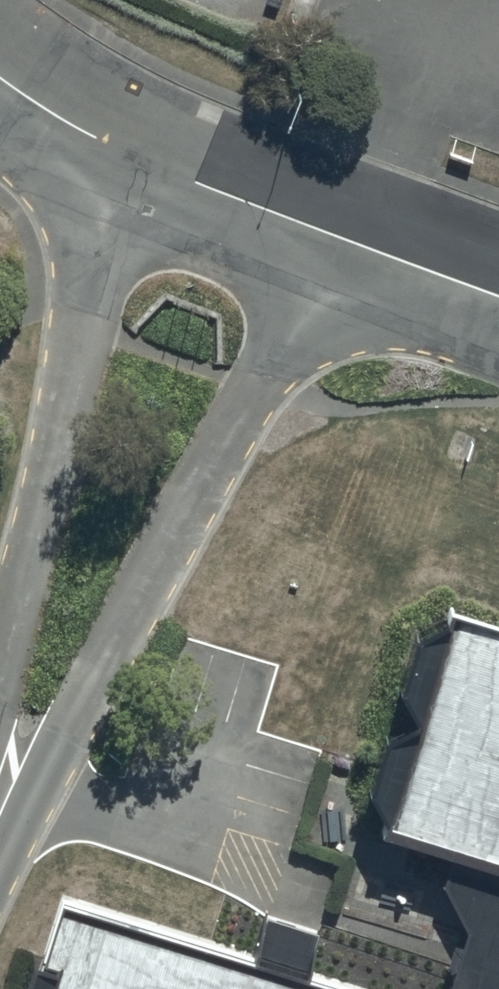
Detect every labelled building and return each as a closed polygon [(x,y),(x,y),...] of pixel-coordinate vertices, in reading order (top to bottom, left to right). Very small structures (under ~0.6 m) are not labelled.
[(365,815),(498,860),(498,623),(427,599),(365,815)] [(55,909),(31,988),(328,988),(55,909)]
